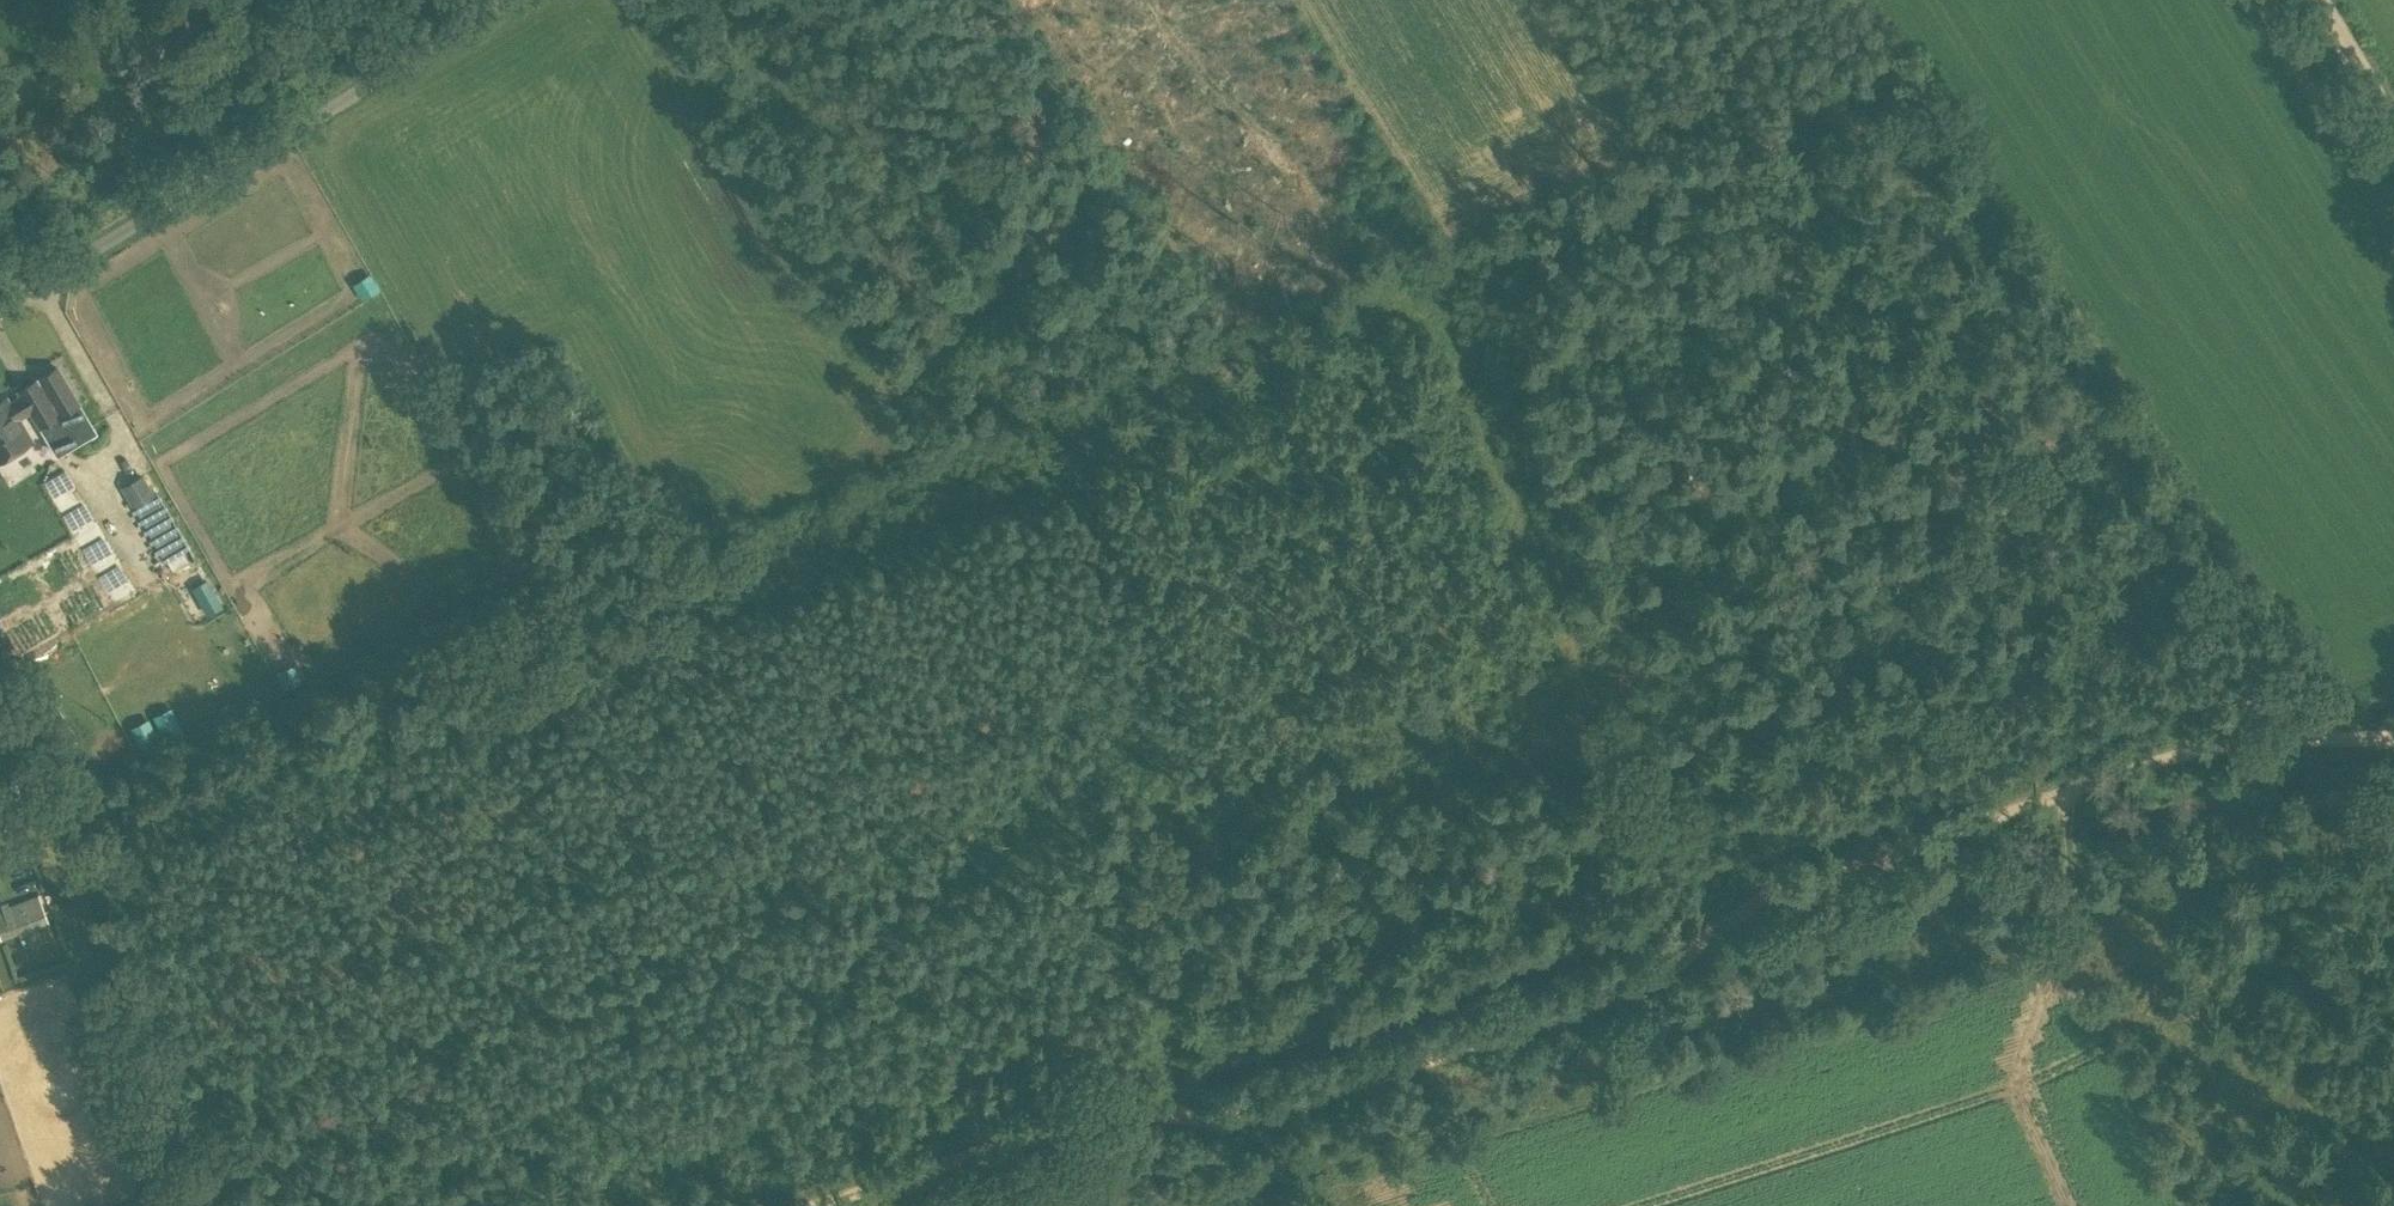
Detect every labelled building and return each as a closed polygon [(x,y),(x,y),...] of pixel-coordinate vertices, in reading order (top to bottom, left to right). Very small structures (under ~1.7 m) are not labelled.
[(69,448),(97,431),(73,393),(56,366),(17,389),(20,394),(8,401),(5,396),(0,399),(0,458),(31,440),(18,417),(30,410),(47,439),(60,432),(69,448)] [(79,539),(102,529),(77,473),(53,484),(79,539)] [(133,507),(154,494),(142,473),(121,486),(133,507)] [(208,578),(201,565),(188,572),(196,585),(208,578)] [(221,588),(193,603),(204,623),(232,607),(221,588)] [(47,921),(37,894),(0,908),(0,939),(47,921)]
